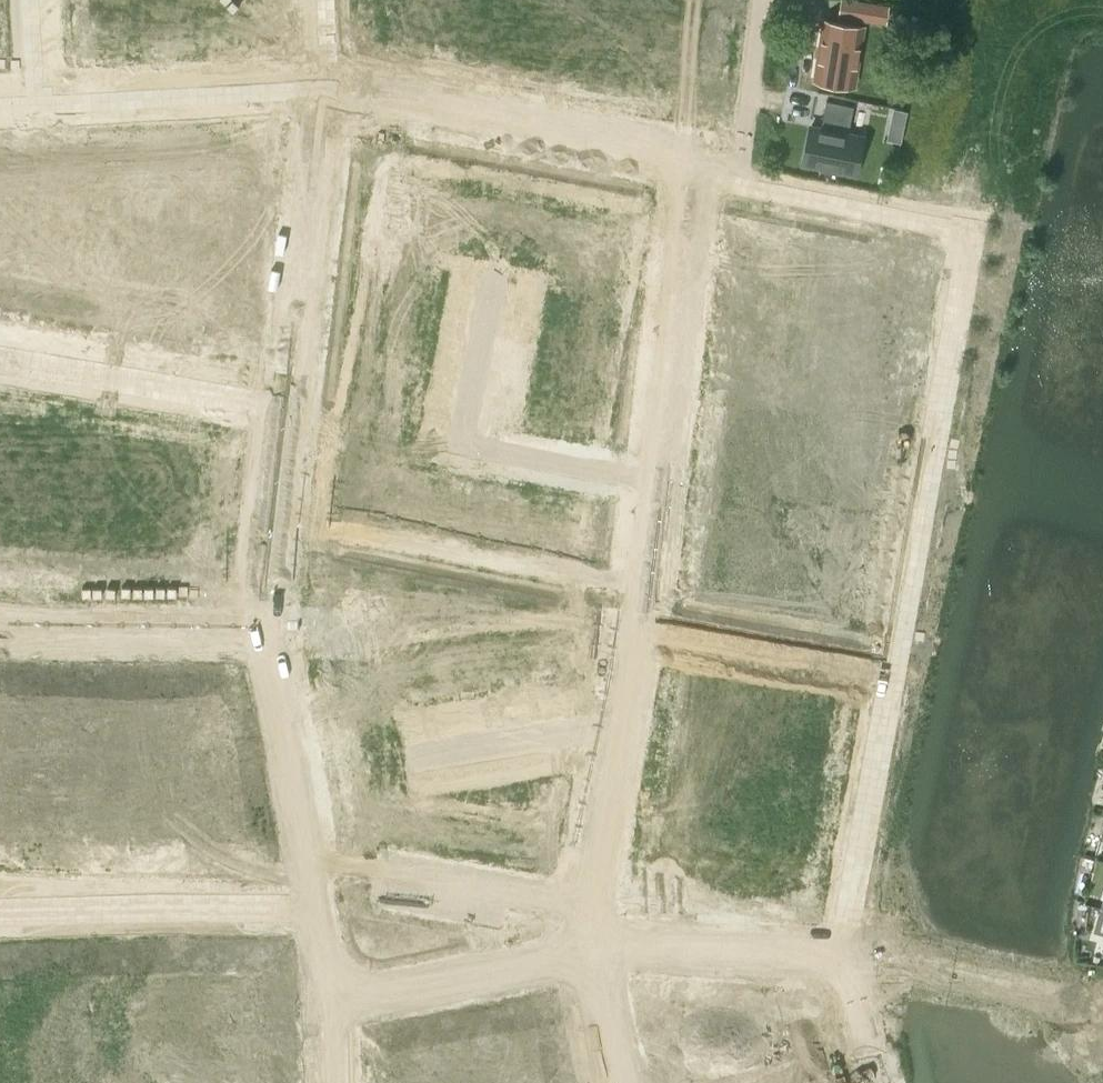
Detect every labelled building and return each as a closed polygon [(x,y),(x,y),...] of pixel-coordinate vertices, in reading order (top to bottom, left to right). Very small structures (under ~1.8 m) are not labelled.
[(869,4),(867,18),(886,21),(888,7),(869,4)] [(853,85),(862,26),(826,21),(816,79),(853,85)] [(811,126),(803,162),(856,173),(859,156),(860,156),(861,152),(860,151),(863,136),(848,133),(854,105),(827,99),(826,102),(828,103),(822,128),(821,128),(811,126)] [(894,108),(892,119),(906,122),(908,111),(894,108)]
